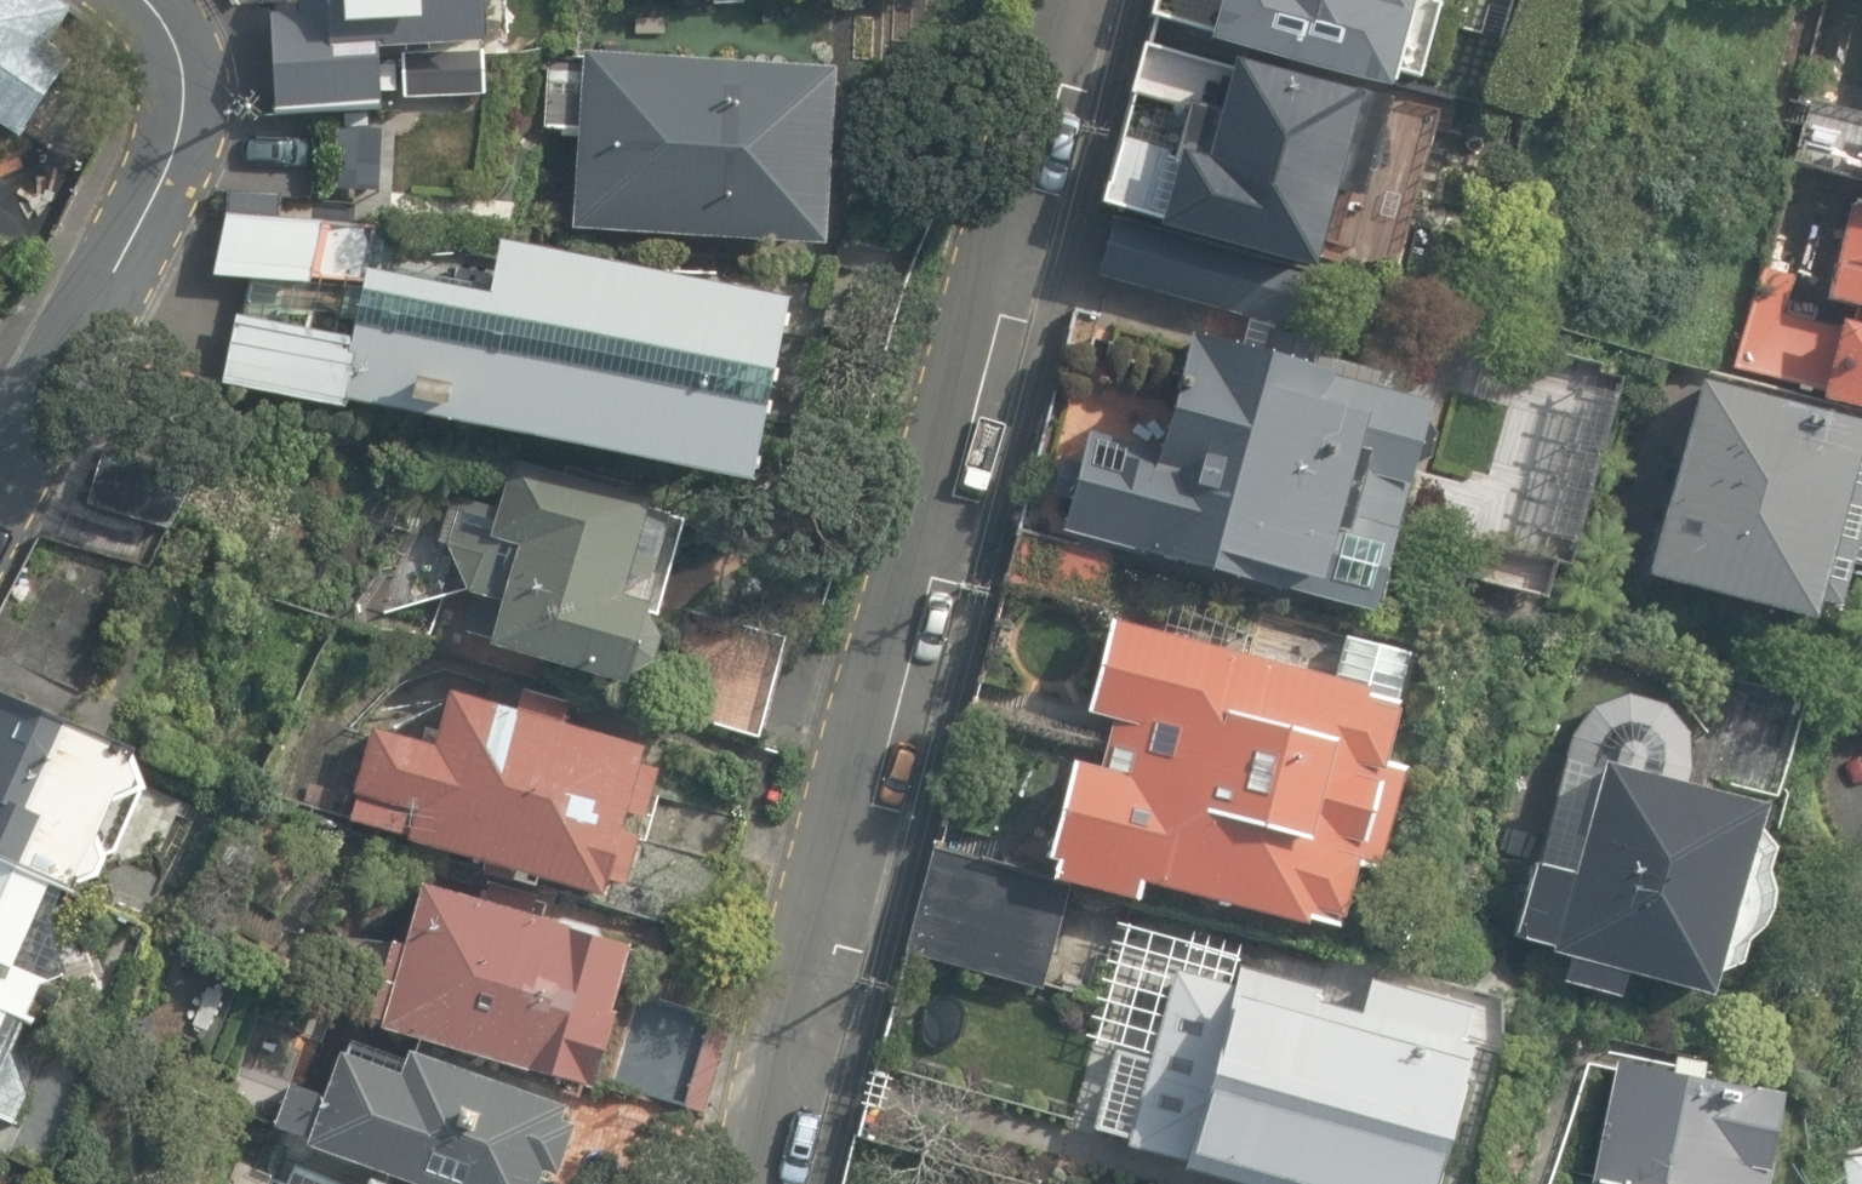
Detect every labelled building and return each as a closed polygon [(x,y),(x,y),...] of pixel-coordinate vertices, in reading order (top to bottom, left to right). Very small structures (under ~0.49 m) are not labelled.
[(75,9),(61,0),(0,0),(0,123),(23,139),(75,62),(50,45),(75,9)] [(405,99),(489,97),(485,44),(488,44),(486,0),(260,0),(265,68),(391,64),(391,51),(404,51),(405,99)] [(1156,21),(1412,82),(1433,0),(1163,0),(1156,21)] [(1364,88),(1158,41),(1115,206),(1316,258),(1364,88)] [(847,53),(566,47),(562,225),(844,231),(847,53)] [(1809,105),(1793,165),(1861,184),(1861,119),(1809,105)] [(1853,202),(1826,305),(1861,315),(1861,204),(1853,202)] [(779,292),(483,238),(476,289),(354,270),(327,409),(745,480),(779,292)] [(1839,326),(1837,331),(1786,316),(1795,281),(1761,271),(1733,370),(1822,396),(1819,406),(1861,418),(1861,333),(1839,326)] [(1433,396),(1134,318),(1081,522),(1380,600),(1433,396)] [(1643,581),(1808,628),(1813,611),(1835,618),(1849,567),(1861,570),(1861,430),(1699,385),(1643,581)] [(667,523),(495,481),(455,646),(626,688),(667,523)] [(1413,686),(1118,620),(1053,871),(1359,934),(1413,686)] [(634,744),(449,687),(427,746),(367,731),(345,825),(591,892),(634,744)] [(0,693),(0,844),(84,878),(137,748),(0,693)] [(1754,838),(1761,817),(1686,792),(1690,774),(1690,756),(1688,741),(1675,720),(1665,709),(1646,703),(1628,699),(1611,705),(1595,711),(1581,726),(1573,741),(1567,761),(1536,868),(1533,867),(1510,944),(1549,956),(1548,960),(1567,966),(1560,989),(1616,1006),(1623,983),(1707,1008),(1714,983),(1738,972),(1744,950),(1759,937),(1768,919),(1770,900),(1763,881),(1770,857),(1754,838)] [(0,864),(0,1002),(15,1009),(63,889),(0,864)] [(614,939),(413,878),(367,1029),(568,1090),(614,939)] [(1160,980),(1093,1127),(1188,1155),(1192,1183),(1196,1183),(1446,1183),(1487,1011),(1381,981),(1373,1003),(1243,969),(1237,989),(1160,980)] [(15,1009),(0,1002),(0,1046),(15,1009)] [(338,1041),(306,1137),(453,1183),(575,1183),(595,1124),(338,1041)] [(1776,1104),(1700,1087),(1704,1070),(1673,1062),(1669,1080),(1615,1067),(1590,1183),(1759,1183),(1776,1104)] [(1837,1156),(1840,1183),(1861,1183),(1861,1153),(1837,1156)] [(304,1159),(294,1183),(361,1183),(304,1159)]
